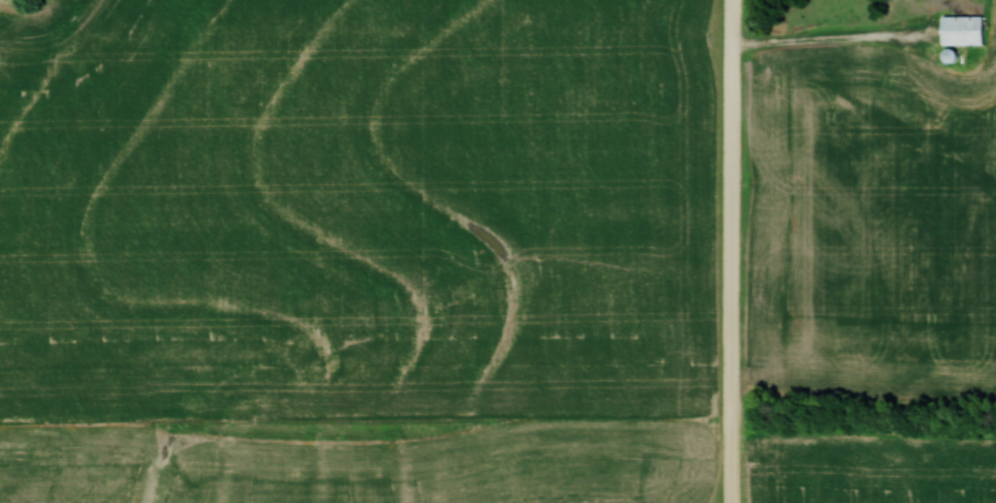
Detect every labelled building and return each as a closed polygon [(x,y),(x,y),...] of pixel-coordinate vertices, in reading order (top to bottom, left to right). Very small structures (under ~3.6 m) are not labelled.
[(937,15),(937,44),(980,44),(980,15),(937,15)]
